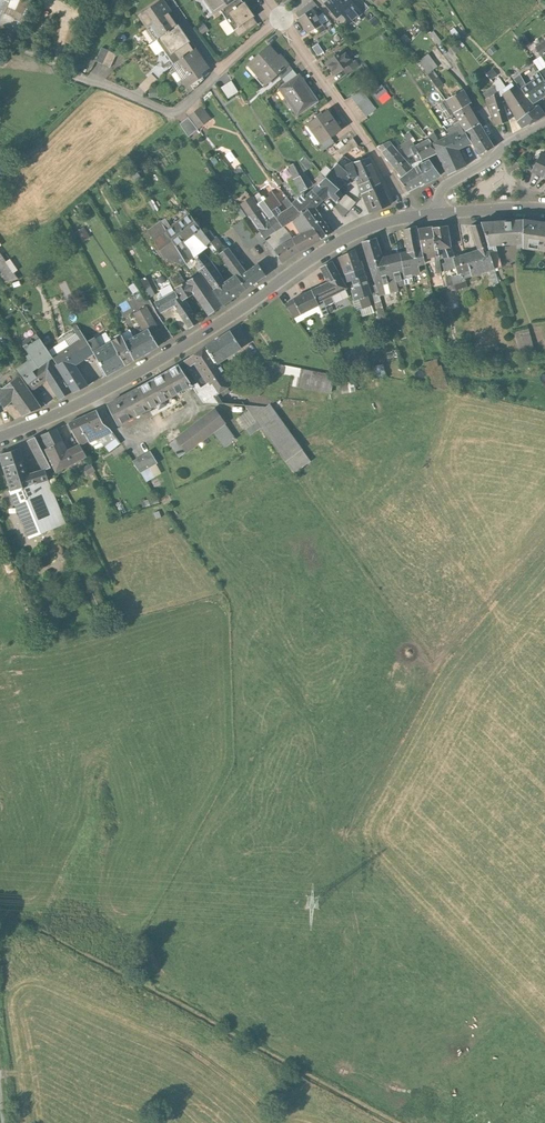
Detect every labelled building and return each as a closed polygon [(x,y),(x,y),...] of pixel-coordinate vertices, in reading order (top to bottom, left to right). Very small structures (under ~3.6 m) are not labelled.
[(32,0),(0,0),(0,33),(18,42),(38,3),(32,0)] [(140,15),(149,29),(152,27),(159,37),(156,39),(177,25),(169,14),(172,13),(163,0),(162,0),(140,15)] [(216,13),(220,10),(235,0),(206,0),(216,13)] [(242,0),(235,0),(220,10),(234,31),(235,30),(252,18),(253,17),(242,0)] [(325,3),(336,16),(340,13),(348,22),(361,10),(352,0),(328,0),(325,3)] [(361,0),(352,0),(361,10),(363,13),(368,9),(361,0)] [(313,1),(296,13),(299,18),(312,9),(313,11),(318,8),(313,1)] [(299,18),(309,33),(316,28),(319,33),(325,29),(322,24),(318,17),(313,11),(312,9),(299,18)] [(323,14),(318,17),(322,24),(327,21),(323,14)] [(256,24),(252,18),(235,30),(239,36),(256,24)] [(177,25),(156,39),(174,64),(194,49),(177,25)] [(204,25),(199,29),(202,34),(208,30),(204,25)] [(454,29),(450,32),(457,40),(460,37),(454,29)] [(434,32),(428,36),(435,44),(440,41),(434,32)] [(536,48),(540,56),(541,56),(544,62),(544,42),(536,48)] [(462,48),(458,43),(452,49),(456,53),(462,48)] [(281,58),(270,47),(249,65),(266,84),(278,73),(288,64),(282,57),(281,58)] [(496,51),(492,47),(487,51),(491,55),(496,51)] [(117,55),(104,49),(98,61),(110,68),(117,55)] [(174,64),(172,66),(190,91),(193,89),(191,86),(203,78),(200,75),(209,69),(194,49),(174,64)] [(344,50),(325,62),(334,75),(343,69),(353,62),(352,62),(344,50)] [(436,68),(427,55),(417,62),(437,89),(443,84),(438,77),(437,78),(432,71),(436,68)] [(353,62),(343,69),(347,74),(359,66),(355,60),(352,62),(353,62)] [(288,64),(278,73),(283,79),(293,69),(288,64)] [(293,69),(283,79),(287,84),(299,76),(293,69)] [(496,76),(492,70),(486,74),(491,80),(496,76)] [(539,73),(533,77),(532,75),(523,81),(526,85),(521,89),(533,103),(539,99),(544,95),(544,81),(539,73)] [(157,81),(151,75),(140,87),(145,92),(157,81)] [(309,88),(299,75),(299,76),(287,84),(282,87),(289,97),(287,99),(297,114),(315,102),(306,90),(309,88)] [(231,81),(221,87),(228,98),(238,92),(231,81)] [(376,81),(352,96),(353,98),(357,104),(365,97),(367,96),(372,93),(379,87),(376,81)] [(379,87),(372,93),(377,99),(387,92),(381,85),(379,87)] [(534,107),(516,86),(504,94),(518,121),(535,108),(534,107)] [(462,90),(445,100),(453,114),(455,113),(468,105),(470,104),(462,90)] [(504,108),(497,94),(489,98),(485,100),(487,106),(490,105),(496,125),(507,120),(504,108)] [(365,97),(357,104),(366,117),(377,109),(367,96),(365,97)] [(468,105),(455,113),(465,131),(479,123),(468,105)] [(537,105),(534,107),(535,108),(518,121),(522,129),(544,116),(537,105)] [(208,120),(199,108),(190,116),(198,128),(208,120)] [(327,111),(308,124),(322,143),(330,138),(341,131),(327,111)] [(198,129),(189,117),(180,124),(189,137),(198,129)] [(493,148),(479,123),(465,131),(479,156),(493,148)] [(460,124),(448,130),(450,135),(457,150),(457,149),(471,143),(460,124)] [(403,137),(406,141),(409,139),(411,142),(414,141),(408,133),(403,137)] [(427,137),(429,139),(432,144),(438,141),(434,133),(427,137)] [(457,150),(450,135),(438,141),(432,144),(437,153),(447,175),(466,167),(457,149),(457,150)] [(334,144),(330,138),(322,143),(319,145),(323,151),(334,144)] [(354,138),(339,151),(344,156),(358,146),(354,138)] [(411,142),(409,139),(406,141),(400,145),(407,159),(414,155),(411,148),(414,147),(411,142)] [(414,147),(411,148),(414,155),(419,153),(422,160),(437,153),(432,144),(429,139),(414,147)] [(389,141),(378,147),(382,152),(392,144),(389,141)] [(403,157),(392,144),(382,152),(393,166),(403,157)] [(541,153),(538,158),(532,171),(544,178),(544,155),(541,153)] [(532,155),(526,168),(532,171),(538,158),(532,155)] [(412,169),(403,157),(393,166),(402,177),(412,169)] [(353,163),(357,177),(374,171),(368,158),(353,163)] [(429,160),(414,168),(424,183),(440,175),(429,160)] [(353,163),(342,168),(347,173),(350,178),(357,177),(353,163)] [(342,168),(337,164),(332,169),(346,183),(350,178),(347,173),(342,168)] [(320,173),(321,174),(325,178),(332,169),(327,165),(320,173)] [(424,183),(414,168),(412,169),(402,177),(399,179),(408,192),(424,183)] [(346,183),(332,169),(325,178),(343,195),(348,190),(343,188),(346,183)] [(374,171),(357,177),(360,186),(359,186),(362,196),(382,186),(374,171)] [(314,185),(305,173),(300,175),(299,173),(297,175),(298,177),(294,179),(301,192),(309,188),(314,185)] [(315,180),(319,185),(325,178),(321,174),(315,180)] [(283,183),(277,176),(273,179),(279,186),(283,183)] [(343,195),(325,178),(319,185),(330,196),(336,202),(343,195)] [(330,196),(319,185),(313,190),(324,202),(330,196)] [(382,186),(362,196),(370,213),(390,204),(382,186)] [(305,216),(316,209),(324,202),(313,190),(307,196),(304,193),(292,204),(294,206),(303,216),(305,216)] [(289,209),(282,214),(278,207),(281,206),(271,191),(262,198),(263,200),(283,228),(293,222),(303,216),(294,206),(289,209)] [(356,202),(346,195),(339,202),(349,210),(356,202)] [(257,205),(252,197),(241,205),(249,215),(258,228),(268,221),(257,205)] [(292,204),(288,198),(283,202),(289,209),(294,206),(292,204)] [(283,228),(263,200),(257,205),(268,221),(276,233),(283,228)] [(349,210),(339,202),(335,207),(343,216),(349,210)] [(249,215),(241,205),(240,203),(235,207),(244,221),(245,220),(244,218),(249,215)] [(316,209),(305,216),(320,237),(321,240),(332,232),(316,209)] [(189,215),(167,231),(187,264),(193,259),(181,244),(195,234),(207,247),(211,243),(204,235),(189,215)] [(303,216),(293,222),(300,235),(293,240),(300,251),(321,241),(319,238),(320,237),(305,216),(303,216)] [(259,243),(255,236),(245,220),(244,221),(234,227),(248,250),(259,243)] [(523,220),(482,222),(489,245),(487,245),(492,260),(499,258),(496,245),(523,244),(523,220)] [(523,220),(523,244),(523,249),(544,253),(544,224),(523,220)] [(268,221),(258,228),(260,232),(265,240),(276,233),(268,221)] [(487,245),(481,225),(469,226),(477,251),(465,255),(470,271),(471,276),(489,270),(494,269),(492,260),(487,245)] [(416,226),(403,230),(407,252),(399,254),(407,280),(406,284),(412,283),(411,279),(419,277),(418,268),(425,267),(423,261),(417,230),(416,226)] [(448,226),(432,228),(436,251),(438,251),(441,250),(444,259),(453,255),(454,254),(451,248),(448,226)] [(89,238),(83,228),(76,233),(83,243),(89,238)] [(432,228),(417,230),(423,261),(434,259),(440,258),(438,251),(436,251),(432,228)] [(204,235),(211,243),(215,240),(216,239),(210,231),(204,235)] [(265,240),(260,232),(255,236),(259,243),(261,246),(267,242),(265,240)] [(280,239),(284,245),(293,240),(289,233),(280,239)] [(208,248),(207,247),(195,234),(181,244),(193,259),(204,252),(208,248)] [(220,254),(226,249),(217,238),(216,239),(215,240),(211,243),(220,254)] [(399,254),(382,259),(376,239),(362,243),(376,285),(377,289),(396,283),(407,280),(399,254)] [(293,240),(284,245),(274,250),(282,264),(300,251),(293,240)] [(227,248),(226,249),(220,254),(219,255),(227,266),(236,260),(227,248)] [(354,250),(338,257),(345,276),(363,269),(361,263),(359,263),(354,250)] [(439,260),(444,259),(441,250),(438,251),(440,258),(434,259),(435,274),(441,273),(439,260)] [(226,283),(204,252),(193,259),(187,264),(191,269),(196,266),(214,291),(226,283)] [(0,254),(0,277),(3,282),(14,274),(0,254)] [(453,255),(444,259),(445,263),(442,264),(444,272),(457,269),(453,258),(455,258),(454,254),(453,255)] [(455,258),(453,258),(457,269),(458,274),(470,271),(465,255),(455,258)] [(246,273),(236,260),(227,266),(235,277),(245,290),(266,275),(258,264),(246,273)] [(331,262),(319,269),(326,283),(311,291),(317,302),(346,288),(331,262)] [(363,269),(345,276),(347,283),(351,282),(365,277),(363,269)] [(499,284),(494,269),(489,270),(493,285),(499,284)] [(471,276),(470,271),(458,274),(444,278),(447,287),(454,285),(462,283),(461,280),(465,279),(472,277),(471,276)] [(222,306),(199,272),(191,277),(199,289),(195,291),(210,314),(222,306)] [(191,277),(185,281),(179,273),(169,279),(182,297),(183,299),(184,299),(195,291),(199,289),(191,277)] [(226,283),(214,291),(224,305),(245,290),(235,277),(226,283)] [(365,277),(351,282),(354,290),(368,286),(365,277)] [(454,285),(456,289),(467,286),(465,279),(461,280),(462,283),(454,285)] [(377,289),(380,296),(398,291),(396,283),(377,289)] [(159,294),(162,300),(175,293),(170,284),(159,290),(160,293),(159,294)] [(377,289),(376,285),(371,287),(373,294),(372,294),(378,315),(377,315),(378,320),(385,318),(380,296),(377,289)] [(354,290),(351,291),(355,305),(360,306),(361,309),(371,306),(368,297),(371,296),(368,286),(354,290)] [(317,302),(319,306),(324,316),(328,313),(325,307),(349,295),(346,288),(317,302)] [(311,291),(294,299),(294,300),(301,314),(319,306),(317,302),(311,291)] [(162,300),(156,303),(162,313),(175,306),(181,317),(188,327),(198,321),(184,299),(183,299),(182,297),(179,298),(176,292),(175,293),(162,300)] [(294,300),(285,305),(294,318),(301,314),(294,300)] [(157,325),(146,306),(135,313),(145,331),(149,329),(149,330),(157,325)] [(319,306),(301,314),(304,319),(317,312),(320,317),(324,316),(319,306)] [(77,327),(58,339),(66,350),(60,354),(54,345),(53,346),(47,338),(42,342),(47,349),(56,362),(58,364),(57,364),(74,392),(88,386),(75,366),(94,354),(88,342),(87,342),(77,327)] [(145,331),(126,342),(136,360),(159,346),(149,330),(149,329),(145,331)] [(231,330),(207,346),(218,361),(241,346),(231,330)] [(532,350),(527,330),(515,333),(520,353),(532,350)] [(126,342),(120,333),(112,338),(112,337),(109,339),(112,343),(125,365),(136,360),(126,342)] [(112,343),(101,349),(95,338),(88,342),(94,354),(107,376),(125,365),(112,343)] [(218,361),(207,346),(191,356),(209,384),(217,395),(226,389),(233,385),(218,361)] [(62,379),(53,364),(56,362),(47,349),(18,369),(33,389),(47,380),(60,399),(71,393),(63,379),(62,379)] [(209,384),(191,356),(179,364),(192,385),(197,392),(209,384)] [(427,385),(443,384),(442,358),(426,359),(427,385)] [(375,375),(384,373),(383,363),(374,365),(375,375)] [(192,385),(179,364),(170,370),(181,391),(192,385)] [(166,373),(140,387),(150,408),(157,404),(159,408),(165,404),(163,401),(181,391),(170,370),(166,373)] [(19,377),(0,392),(0,402),(4,407),(13,401),(24,415),(41,408),(19,377)] [(340,379),(342,392),(360,390),(359,377),(340,379)] [(209,384),(197,392),(204,403),(237,405),(229,392),(228,392),(226,389),(217,395),(209,384)] [(140,387),(108,405),(119,426),(127,421),(126,419),(140,411),(141,413),(150,408),(140,387)] [(307,456),(270,405),(265,408),(245,405),(248,410),(259,425),(291,468),(307,456)] [(97,410),(69,424),(81,445),(88,442),(90,446),(99,442),(113,436),(115,435),(103,423),(97,410)] [(259,425),(248,410),(240,416),(246,424),(244,425),(250,432),(259,425)] [(215,411),(178,437),(188,450),(212,432),(223,423),(215,411)] [(236,439),(223,423),(212,432),(224,448),(236,439)] [(57,429),(39,435),(46,449),(63,441),(57,429)] [(113,436),(99,442),(107,451),(118,443),(113,436)] [(52,468),(35,437),(28,440),(44,470),(46,469),(52,468)] [(188,450),(178,437),(171,443),(180,455),(188,450)] [(68,451),(63,441),(46,449),(48,454),(57,471),(89,455),(88,453),(86,454),(81,445),(68,451)] [(18,449),(1,454),(6,467),(12,465),(12,463),(22,460),(18,449)] [(134,457),(145,480),(162,472),(152,449),(134,457)] [(29,476),(22,460),(12,463),(12,465),(6,467),(15,493),(32,486),(29,476)] [(44,470),(29,476),(32,486),(50,480),(46,469),(44,470)] [(32,486),(15,493),(34,539),(68,525),(50,480),(32,486)]
